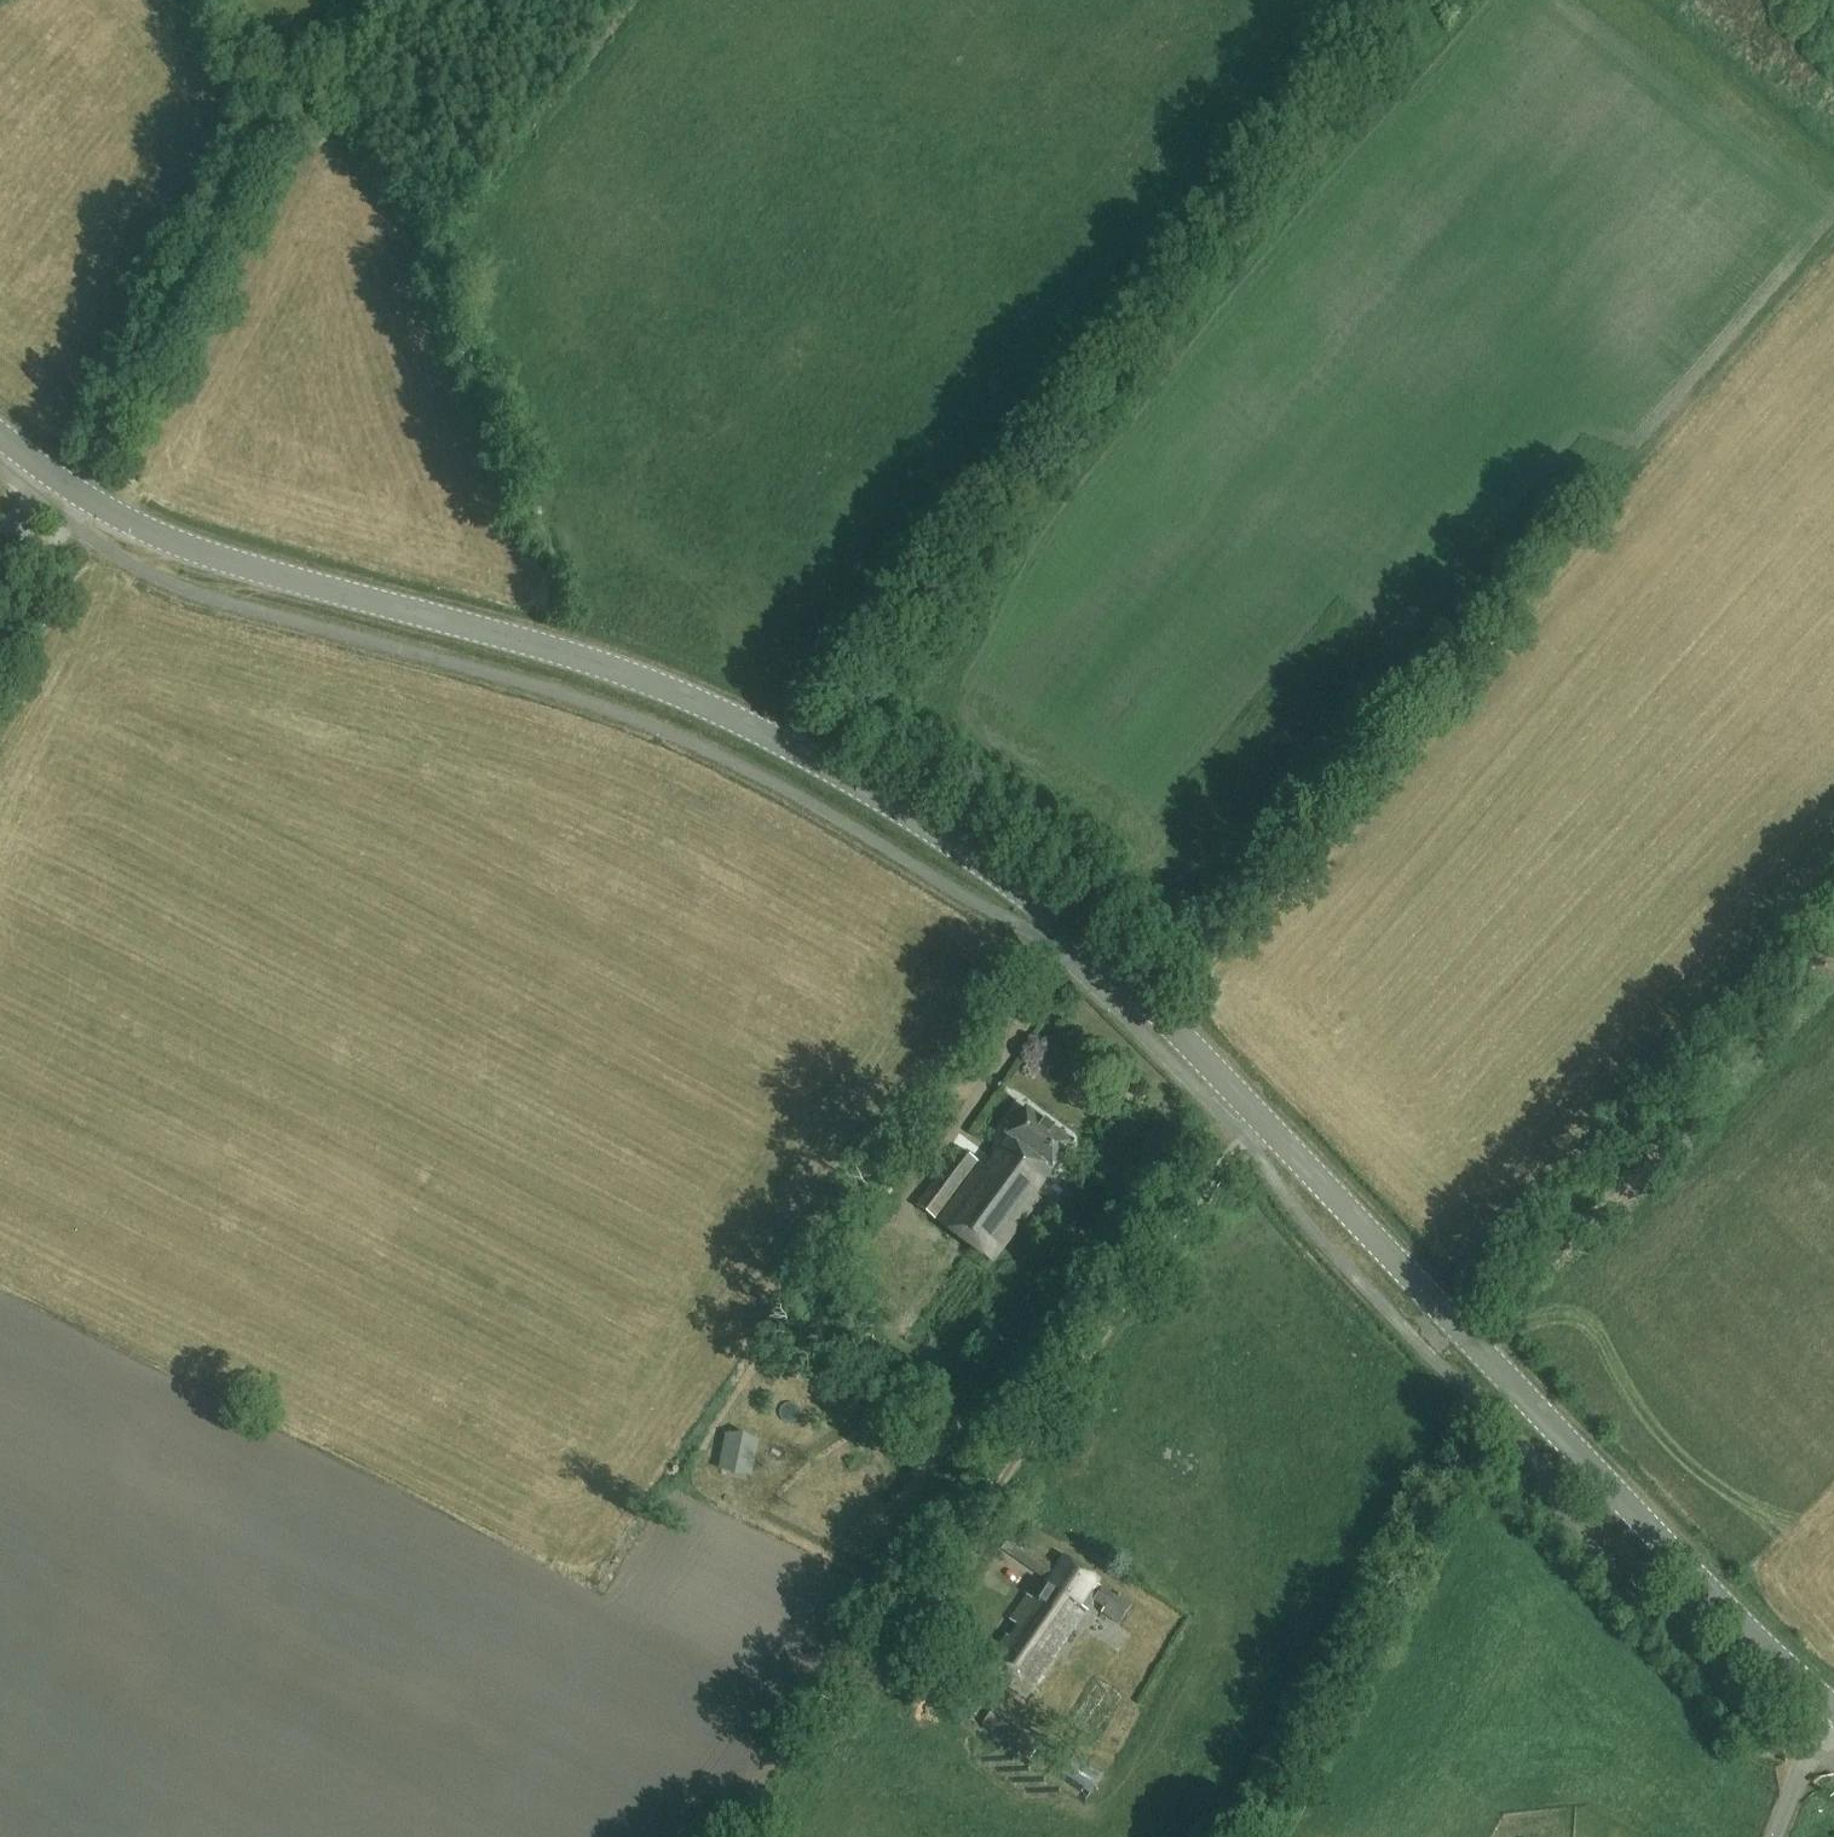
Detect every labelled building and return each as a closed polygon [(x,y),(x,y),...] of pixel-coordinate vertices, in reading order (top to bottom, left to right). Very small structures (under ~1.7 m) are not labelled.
[(919,1095),(959,1115),(978,1079),(938,1058),(919,1095)] [(981,1166),(939,1221),(992,1261),(1038,1199),(1032,1194),(1072,1143),(1026,1107),(1005,1134),(1009,1137),(985,1169),(981,1166)] [(977,1160),(960,1147),(916,1207),(934,1220),(977,1160)] [(1001,1548),(1046,1580),(1048,1581),(1036,1600),(1029,1595),(1011,1622),(1019,1627),(1011,1638),(1008,1636),(985,1670),(1026,1697),(1093,1597),(1105,1605),(1100,1612),(1117,1623),(1132,1599),(1116,1588),(1114,1590),(1103,1583),(1104,1582),(1066,1556),(1059,1566),(1011,1533),(1001,1548)] [(983,1724),(1031,1756),(1043,1738),(995,1705),(983,1724)]
